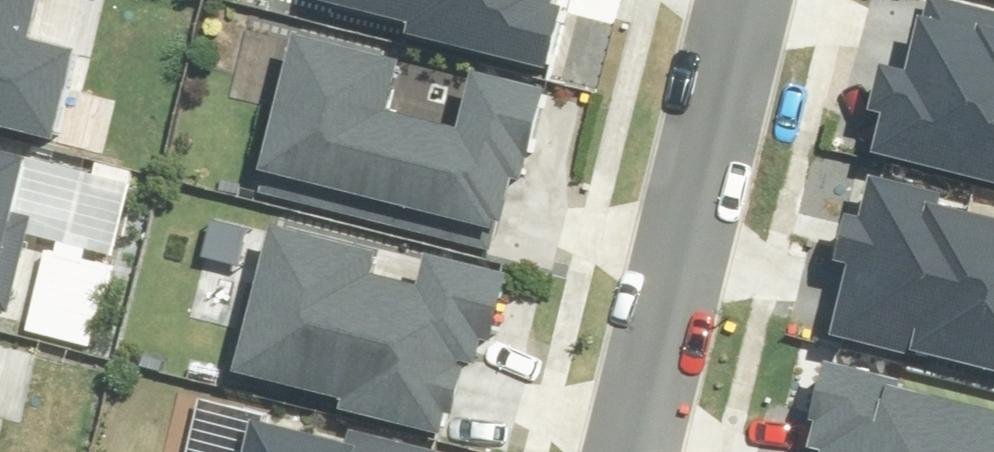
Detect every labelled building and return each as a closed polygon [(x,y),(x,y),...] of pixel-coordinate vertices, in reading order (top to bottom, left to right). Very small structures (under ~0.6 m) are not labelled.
[(78,51),(24,38),(33,0),(0,0),(0,128),(56,142),(78,51)] [(548,68),(562,8),(549,5),(551,0),(321,0),(407,21),(404,32),(548,68)] [(993,182),(993,11),(948,0),(927,0),(923,16),(917,14),(904,67),(877,61),(865,109),(879,112),(870,152),(993,182)] [(256,191),(488,249),(495,218),(499,219),(509,178),(524,181),(547,90),(471,71),(456,129),(383,111),(396,60),(382,56),(384,51),(297,30),(295,34),(289,33),(254,170),(261,172),(256,191)] [(6,312),(31,216),(10,211),(24,156),(0,150),(0,311),(6,312)] [(993,370),(993,219),(936,205),(939,193),(868,176),(858,216),(843,212),(831,260),(845,263),(828,334),(911,354),(912,350),(993,370)] [(337,406),(437,432),(442,411),(450,413),(463,361),(473,364),(480,339),(489,342),(507,273),(423,252),(415,284),(371,273),(376,251),(270,225),(233,370),(339,397),(337,406)] [(899,388),(901,381),(823,362),(808,421),(813,423),(807,449),(817,451),(993,451),(993,411),(899,388)] [(349,431),(345,444),(250,420),(242,451),(434,451),(349,431)]
